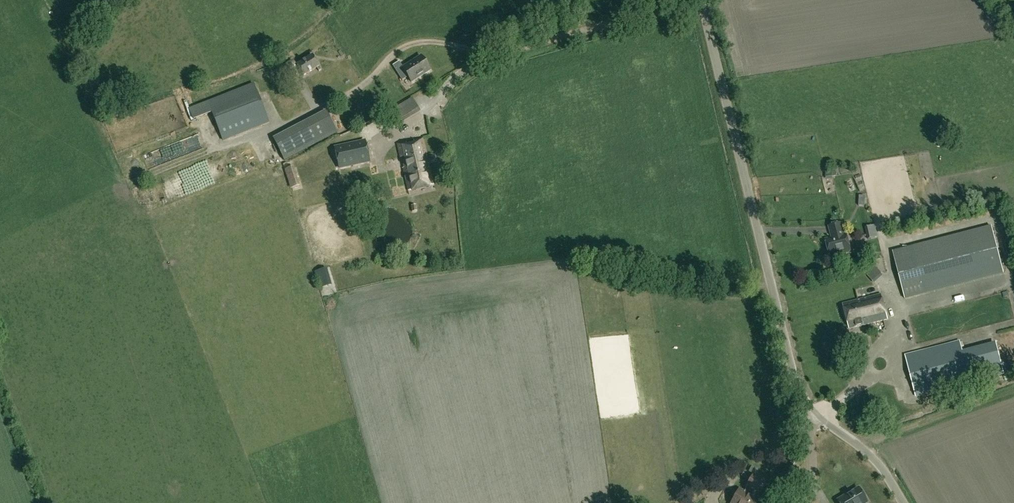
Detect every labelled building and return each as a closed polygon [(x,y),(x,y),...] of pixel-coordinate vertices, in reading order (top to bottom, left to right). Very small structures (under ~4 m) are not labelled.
[(303,76),(316,68),(318,72),(321,70),(319,67),(319,66),(312,55),(296,65),(303,76)] [(429,71),(420,56),(402,68),(398,62),(392,66),(402,81),(408,77),(411,83),(429,71)] [(268,123),(253,84),(190,109),(194,119),(212,112),(223,140),(268,123)] [(283,161),(337,133),(325,111),(272,140),(283,161)] [(433,184),(423,139),(414,141),(415,147),(408,149),(406,142),(397,144),(407,190),(433,184)] [(339,168),(369,162),(364,142),(334,148),(339,168)] [(293,184),(299,183),(294,166),(288,168),(293,184)] [(142,178),(131,182),(132,187),(144,183),(142,178)] [(169,184),(161,187),(164,200),(173,198),(169,184)] [(877,222),(868,224),(871,236),(879,235),(877,222)] [(843,237),(840,225),(829,228),(832,240),(825,241),(829,257),(841,254),(841,255),(848,253),(848,252),(850,251),(846,236),(843,237)] [(905,299),(1002,273),(990,227),(892,253),(905,299)] [(318,270),(323,287),(333,284),(328,267),(318,270)] [(849,328),(887,319),(881,294),(843,303),(849,328)] [(979,318),(997,318),(997,310),(979,310),(979,318)] [(908,354),(917,351),(915,345),(907,347),(908,354)] [(920,397),(931,393),(922,370),(911,374),(920,397)] [(790,485),(800,469),(790,463),(780,478),(790,485)] [(749,472),(754,474),(755,475),(758,470),(752,467),(749,472)] [(759,500),(758,502),(756,501),(759,496),(767,482),(754,474),(746,488),(746,489),(744,492),(739,489),(732,502),(758,502),(759,500)] [(840,502),(866,502),(867,502),(859,487),(838,500),(840,502)]
